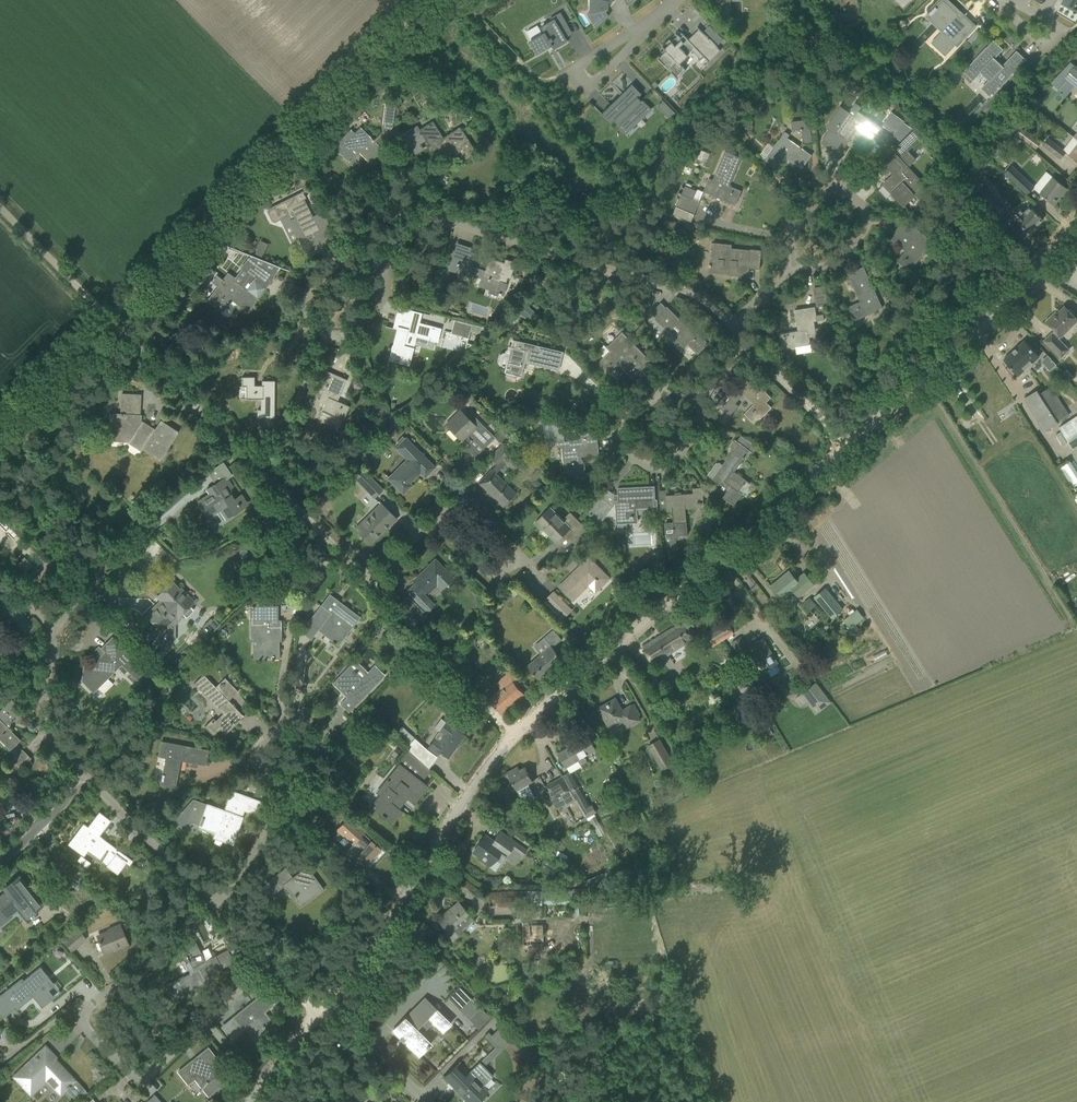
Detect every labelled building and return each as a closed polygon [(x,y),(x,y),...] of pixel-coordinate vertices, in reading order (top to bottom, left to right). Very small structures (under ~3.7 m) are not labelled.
[(597,11),(588,13),(595,26),(594,27),(609,15),(609,14),(608,15),(605,10),(606,9),(609,10),(609,2),(611,2),(612,0),(597,0),(597,11)] [(945,56),(974,25),(964,15),(961,19),(956,15),(958,13),(944,0),(943,0),(936,7),(936,8),(935,10),(934,8),(929,13),(931,15),(933,12),(947,25),(931,42),(945,56)] [(573,33),(560,12),(550,18),(552,20),(547,23),(547,24),(542,27),(545,32),(529,41),(537,54),(549,47),(548,47),(552,45),(554,49),(568,41),(566,37),(573,33)] [(721,50),(699,29),(688,39),(685,36),(682,40),(678,35),(672,41),(669,39),(662,46),(666,51),(658,59),(677,78),(685,70),(678,63),(695,47),(709,62),(721,50)] [(715,30),(709,35),(718,44),(724,39),(715,30)] [(867,35),(861,41),(867,49),(874,42),(867,35)] [(986,83),(995,91),(995,92),(998,89),(999,89),(1000,87),(1011,75),(1010,74),(1015,69),(1016,70),(1026,60),(1025,59),(1016,51),(1003,66),(994,58),(1002,49),(994,41),(994,40),(993,40),(963,71),(964,72),(973,80),(983,70),(991,78),(986,83)] [(1071,61),(1051,81),(1065,93),(1074,83),(1076,86),(1076,66),(1071,61)] [(649,107),(642,100),(643,99),(642,99),(641,101),(638,97),(642,93),(632,84),(601,114),(610,124),(614,120),(617,123),(617,124),(624,131),(625,132),(635,122),(633,121),(633,120),(631,118),(636,113),(640,117),(650,108),(649,107)] [(393,87),(391,100),(399,101),(400,88),(393,87)] [(453,102),(460,109),(464,104),(457,97),(453,102)] [(1035,104),(1038,107),(1043,101),(1040,99),(1035,104)] [(663,100),(657,106),(669,118),(675,112),(663,100)] [(385,124),(383,144),(390,145),(395,104),(385,103),(382,124),(385,124)] [(822,138),(824,140),(822,143),(842,158),(846,151),(842,148),(854,129),(872,142),(882,127),(858,111),(854,116),(840,107),(827,126),(830,128),(822,138)] [(882,124),(896,133),(905,120),(891,111),(882,124)] [(791,121),(792,130),(800,129),(800,130),(802,130),(803,142),(805,144),(811,143),(810,134),(811,134),(809,119),(791,121)] [(424,138),(438,160),(456,149),(463,160),(476,152),(460,126),(443,137),(433,121),(419,129),(417,125),(402,134),(410,147),(424,138)] [(1023,126),(1017,134),(1035,148),(1041,140),(1023,126)] [(343,157),(354,147),(371,164),(384,151),(360,127),(354,133),(350,129),(333,146),(343,157)] [(901,154),(900,155),(910,165),(917,159),(908,150),(922,137),(914,129),(895,147),(901,154)] [(764,159),(768,161),(777,168),(784,157),(802,169),(812,155),(782,134),(778,140),(778,139),(764,159)] [(1043,145),(1061,158),(1066,151),(1048,137),(1043,145)] [(1068,154),(1076,161),(1076,142),(1068,154)] [(709,177),(703,190),(703,191),(735,205),(741,190),(729,185),(741,158),(725,151),(713,179),(709,177)] [(892,193),(903,205),(914,195),(913,193),(922,183),(895,154),(882,167),(887,173),(890,170),(894,174),(883,184),(892,193)] [(1004,173),(1027,194),(1034,186),(1011,165),(1004,173)] [(1039,193),(1045,198),(1054,205),(1067,188),(1052,176),(1039,193)] [(981,202),(996,217),(1005,209),(989,193),(991,192),(982,182),(973,191),(982,201),(981,202)] [(686,184),(676,205),(695,213),(700,201),(693,199),(697,189),(686,184)] [(268,209),(267,211),(272,221),(275,222),(280,219),(284,227),(292,223),(299,238),(306,252),(305,253),(321,246),(315,233),(330,226),(323,213),(313,218),(304,199),(298,202),(295,195),(273,206),(274,206),(268,209)] [(1011,217),(1019,226),(1021,224),(1029,233),(1043,219),(1030,206),(1024,213),(1019,208),(1011,217)] [(662,231),(673,234),(676,221),(664,219),(662,231)] [(926,239),(927,238),(905,219),(890,237),(906,251),(897,261),(909,270),(932,243),(926,239)] [(208,240),(205,244),(212,253),(221,242),(210,239),(208,240)] [(254,253),(261,256),(267,243),(261,240),(254,253)] [(728,275),(748,277),(749,268),(759,269),(761,250),(750,249),(750,250),(731,248),(732,244),(713,242),(710,264),(709,264),(709,267),(710,267),(710,271),(728,273),(728,275)] [(510,278),(515,262),(505,259),(504,262),(489,257),(484,271),(472,267),(476,253),(469,251),(471,247),(463,245),(460,255),(454,253),(451,262),(456,263),(456,264),(458,265),(459,264),(464,266),(462,274),(473,277),(474,275),(481,277),(478,286),(496,292),(499,282),(505,283),(507,277),(510,278)] [(248,311),(274,276),(249,258),(241,268),(250,275),(248,278),(244,275),(238,283),(233,279),(234,279),(228,274),(223,280),(218,276),(213,281),(219,286),(208,300),(223,310),(231,299),(248,311)] [(848,307),(853,316),(854,320),(876,310),(876,309),(882,307),(863,266),(847,273),(860,301),(848,307)] [(814,287),(816,306),(828,304),(825,286),(814,287)] [(675,315),(676,314),(667,306),(666,307),(661,302),(651,312),(656,317),(655,318),(663,327),(664,326),(669,330),(665,334),(675,343),(677,341),(685,348),(689,343),(697,352),(706,343),(691,328),(693,327),(689,322),(687,324),(685,322),(683,323),(675,315)] [(814,321),(824,319),(823,314),(816,315),(815,306),(795,309),(798,330),(780,333),(782,348),(811,344),(810,336),(821,334),(820,327),(815,327),(814,321)] [(1076,321),(1076,318),(1074,316),(1074,313),(1071,310),(1068,309),(1064,306),(1053,316),(1052,315),(1046,321),(1055,330),(1053,333),(1052,332),(1044,340),(1061,357),(1070,349),(1059,337),(1060,336),(1061,337),(1076,321)] [(511,313),(508,320),(515,323),(518,316),(511,313)] [(389,357),(390,357),(410,362),(417,336),(438,341),(441,328),(398,317),(395,329),(399,330),(395,345),(392,345),(389,357)] [(451,333),(467,337),(471,324),(454,320),(451,333)] [(609,373),(618,363),(633,379),(651,361),(622,332),(607,347),(610,350),(598,362),(609,373)] [(508,345),(507,349),(505,350),(505,352),(503,352),(500,354),(498,361),(500,365),(506,367),(505,372),(521,376),(524,362),(558,370),(563,352),(513,340),(511,346),(508,345)] [(1003,359),(1018,375),(1039,356),(1024,340),(1003,359)] [(1047,354),(1040,360),(1049,371),(1056,364),(1047,354)] [(319,379),(314,389),(322,392),(318,401),(324,404),(321,410),(343,420),(345,416),(349,406),(337,401),(347,379),(323,369),(319,379)] [(257,417),(274,417),(275,381),(262,381),(262,386),(254,385),(254,377),(242,377),(242,385),(246,385),(246,399),(262,399),(262,410),(257,410),(257,417)] [(744,413),(755,424),(772,407),(766,402),(771,397),(750,377),(738,389),(754,404),(744,413)] [(1023,398),(1044,431),(1070,414),(1051,385),(1040,392),(1037,389),(1023,398)] [(109,424),(108,439),(129,440),(130,438),(143,447),(143,449),(159,459),(177,432),(161,421),(154,431),(140,422),(141,415),(140,415),(140,395),(122,394),(120,414),(109,413),(109,424)] [(720,408),(729,416),(739,406),(730,397),(720,408)] [(385,407),(378,410),(381,417),(387,414),(385,407)] [(476,427),(477,426),(461,410),(448,423),(463,439),(469,433),(479,443),(484,448),(495,437),(500,442),(506,437),(499,430),(493,435),(485,427),(480,431),(476,427)] [(1073,448),(1076,445),(1076,415),(1059,426),(1073,448)] [(552,431),(556,431),(556,435),(562,434),(561,422),(551,423),(552,431)] [(385,424),(379,430),(382,433),(388,427),(385,424)] [(557,439),(558,446),(562,446),(565,472),(573,471),(574,478),(585,477),(584,464),(579,464),(578,457),(599,454),(596,430),(583,432),(583,429),(576,430),(577,439),(565,441),(564,438),(557,439)] [(425,459),(427,457),(406,436),(395,447),(406,459),(388,477),(403,492),(410,485),(408,483),(420,471),(425,475),(433,467),(425,459)] [(734,472),(750,450),(735,440),(732,440),(730,444),(730,446),(733,449),(722,464),(719,462),(716,462),(707,475),(728,490),(723,497),(734,505),(742,493),(739,490),(746,480),(734,472)] [(479,483),(503,506),(517,492),(496,472),(506,463),(514,470),(522,461),(504,443),(489,457),(496,464),(492,469),(479,483)] [(1072,485),(1076,481),(1076,471),(1070,460),(1060,466),(1072,485)] [(223,462),(208,472),(215,483),(207,489),(210,494),(198,501),(208,517),(219,509),(225,519),(241,508),(229,489),(233,486),(227,478),(232,475),(223,462)] [(383,489),(363,467),(353,477),(374,498),(383,489)] [(615,500),(616,511),(617,523),(638,522),(637,507),(648,507),(648,510),(658,510),(657,499),(655,499),(655,486),(618,488),(618,500),(615,500)] [(673,522),(665,523),(667,549),(676,548),(675,535),(687,534),(685,508),(704,507),(702,487),(693,488),(693,493),(666,495),(667,511),(672,510),(673,522)] [(598,499),(589,511),(596,529),(611,509),(613,506),(600,496),(598,499)] [(355,529),(356,530),(369,543),(388,525),(389,526),(397,519),(381,503),(363,521),(355,529)] [(550,535),(556,541),(566,531),(573,539),(586,526),(570,511),(564,518),(551,506),(535,522),(543,531),(546,528),(551,533),(550,535)] [(94,522),(104,530),(109,524),(99,517),(94,522)] [(165,552),(149,547),(145,558),(161,563),(165,552)] [(559,586),(573,600),(595,578),(602,585),(610,578),(589,557),(559,586)] [(407,591),(427,612),(435,604),(424,593),(426,591),(429,594),(437,586),(441,590),(453,578),(435,560),(415,580),(417,582),(407,591)] [(282,567),(275,575),(281,582),(289,574),(282,567)] [(770,586),(776,592),(775,593),(781,601),(793,590),(799,598),(815,584),(804,571),(795,579),(789,571),(770,586)] [(154,628),(144,638),(161,655),(171,646),(170,645),(175,640),(175,624),(180,619),(178,617),(182,613),(186,617),(194,610),(190,606),(194,602),(181,588),(180,589),(172,581),(170,583),(169,582),(163,588),(164,589),(157,596),(161,600),(146,614),(158,626),(155,629),(154,628)] [(814,596),(832,618),(844,608),(825,586),(814,596)] [(546,599),(564,617),(572,609),(554,591),(546,599)] [(803,602),(808,608),(815,602),(810,597),(803,602)] [(253,638),(253,647),(257,647),(257,658),(272,658),(272,660),(274,660),(274,658),(278,658),(278,641),(281,641),(281,619),(278,619),(278,605),(264,605),(264,604),(258,604),(256,601),(251,606),(250,620),(251,620),(251,638),(253,638)] [(321,605),(308,621),(319,629),(322,624),(328,629),(324,635),(338,645),(360,617),(340,602),(336,607),(329,601),(324,607),(321,605)] [(857,609),(844,620),(851,629),(864,618),(857,609)] [(199,632),(206,639),(220,624),(213,617),(212,619),(210,618),(202,626),(203,627),(199,632)] [(705,634),(712,646),(734,633),(727,620),(705,634)] [(643,647),(648,656),(654,663),(694,638),(683,621),(669,630),(669,629),(643,647)] [(372,629),(371,633),(374,635),(378,634),(380,631),(381,627),(378,624),(374,626),(372,629)] [(541,653),(527,665),(533,672),(540,680),(564,660),(557,652),(553,647),(562,639),(554,629),(544,637),(551,645),(541,653)] [(440,637),(449,646),(457,639),(448,630),(440,637)] [(137,681),(147,671),(112,636),(100,648),(104,652),(100,656),(98,654),(91,661),(90,666),(83,665),(81,681),(93,683),(104,693),(113,684),(108,678),(121,665),(137,681)] [(731,643),(737,653),(747,648),(741,637),(731,643)] [(764,670),(767,676),(771,676),(779,672),(780,668),(776,663),(777,662),(763,638),(749,647),(763,671),(764,670)] [(421,656),(412,664),(416,670),(426,661),(421,656)] [(189,661),(196,668),(201,664),(195,657),(189,661)] [(340,704),(348,712),(384,674),(373,664),(360,678),(347,667),(332,683),(342,692),(343,691),(348,696),(340,704)] [(156,671),(149,678),(154,683),(161,677),(156,671)] [(489,699),(502,713),(525,694),(507,673),(496,682),(502,688),(489,699)] [(228,700),(238,691),(224,677),(215,686),(203,674),(194,683),(223,713),(216,720),(213,718),(204,726),(213,735),(220,729),(225,734),(244,716),(228,700)] [(802,692),(817,711),(831,701),(816,681),(802,692)] [(640,715),(633,703),(631,704),(622,709),(615,697),(598,707),(604,717),(610,728),(622,721),(626,728),(640,720),(638,716),(640,715)] [(11,758),(21,768),(31,758),(16,743),(20,740),(9,729),(9,728),(9,727),(5,724),(21,709),(11,700),(0,711),(0,739),(15,754),(11,758)] [(450,711),(445,718),(449,721),(454,714),(450,711)] [(134,721),(139,722),(142,719),(141,714),(136,713),(133,716),(134,721)] [(428,747),(438,754),(440,752),(448,758),(464,735),(451,725),(450,725),(446,722),(440,731),(444,734),(439,741),(435,738),(428,747)] [(406,747),(420,759),(427,749),(402,726),(395,733),(408,745),(406,747)] [(571,790),(576,797),(587,816),(595,811),(592,804),(589,807),(579,787),(579,786),(571,771),(587,761),(584,756),(595,749),(587,734),(572,743),(573,745),(558,753),(569,772),(563,776),(571,790)] [(647,745),(661,768),(673,761),(659,738),(647,745)] [(158,756),(166,758),(163,774),(162,774),(160,785),(176,788),(179,768),(177,767),(179,760),(206,765),(209,750),(161,741),(158,756)] [(380,795),(371,806),(384,816),(392,823),(401,812),(395,806),(404,795),(414,803),(427,786),(419,780),(398,763),(385,780),(389,784),(380,795)] [(533,780),(525,767),(520,770),(518,766),(505,773),(510,783),(508,784),(512,792),(517,789),(518,789),(519,790),(518,791),(525,803),(536,797),(528,783),(533,780)] [(576,797),(571,790),(563,776),(548,784),(547,785),(549,788),(547,790),(546,790),(556,807),(566,802),(571,799),(571,800),(576,797)] [(310,796),(322,807),(329,800),(317,789),(310,796)] [(214,837),(232,844),(242,817),(241,816),(244,810),(256,814),(261,802),(231,791),(224,810),(207,804),(207,805),(192,800),(174,822),(185,830),(192,822),(200,825),(203,824),(217,828),(214,837)] [(125,856),(98,836),(110,820),(99,812),(88,828),(83,824),(68,844),(73,847),(83,855),(84,855),(83,854),(87,849),(100,859),(98,861),(100,863),(102,860),(109,865),(108,866),(114,870),(125,856)] [(336,830),(353,844),(347,851),(355,858),(356,856),(358,858),(357,860),(365,867),(381,849),(364,833),(365,832),(349,817),(336,830)] [(477,846),(472,852),(480,858),(479,860),(489,867),(499,852),(512,861),(517,860),(521,854),(523,855),(527,850),(504,833),(500,831),(493,840),(485,835),(480,842),(479,841),(476,845),(477,846)] [(653,846),(646,850),(649,855),(656,851),(653,846)] [(77,860),(88,867),(91,861),(80,854),(77,860)] [(294,895),(293,896),(300,906),(322,889),(306,868),(299,873),(299,874),(293,879),(285,868),(260,887),(269,898),(286,884),(294,895)] [(1,925),(10,917),(8,914),(18,905),(25,915),(41,902),(20,876),(4,889),(6,891),(0,897),(0,924),(1,925)] [(437,919),(444,927),(454,938),(462,931),(461,929),(473,919),(458,902),(437,919)] [(542,923),(522,924),(523,946),(543,945),(542,923)] [(103,940),(98,942),(101,951),(103,950),(104,953),(119,946),(120,948),(128,944),(120,924),(107,929),(108,931),(100,934),(103,940)] [(76,927),(61,941),(72,953),(87,939),(76,927)] [(224,973),(222,968),(234,962),(227,949),(215,956),(215,955),(205,960),(202,954),(196,942),(183,949),(185,954),(183,955),(187,961),(185,963),(189,972),(166,984),(165,984),(172,998),(188,991),(189,993),(207,984),(206,982),(224,973)] [(20,979),(0,995),(0,1015),(2,1018),(15,1008),(17,1010),(33,996),(42,1007),(52,999),(40,984),(49,977),(40,966),(22,982),(20,980),(21,980),(20,979)] [(256,1033),(258,1035),(259,1033),(264,1040),(278,1029),(264,1012),(274,1004),(264,992),(232,1017),(242,1030),(251,1023),(258,1031),(256,1033)] [(470,996),(458,1007),(469,1019),(473,1016),(481,1008),(470,996)] [(425,998),(392,1031),(400,1038),(399,1039),(400,1039),(400,1038),(403,1041),(402,1042),(403,1042),(403,1041),(419,1056),(431,1043),(416,1028),(428,1017),(443,1031),(451,1023),(425,998)] [(444,1077),(466,1099),(464,1101),(465,1101),(477,1101),(480,1098),(489,1090),(483,1084),(493,1074),(484,1066),(513,1037),(501,1025),(491,1035),(488,1038),(495,1046),(465,1074),(456,1064),(451,1069),(444,1077)] [(46,1045),(16,1073),(12,1076),(31,1095),(46,1081),(60,1094),(75,1080),(55,1058),(57,1057),(46,1045)] [(532,1047),(524,1049),(526,1065),(535,1063),(532,1047)] [(205,1082),(200,1089),(201,1090),(203,1089),(208,1095),(222,1084),(213,1073),(222,1065),(208,1048),(178,1071),(188,1084),(199,1075),(205,1082)] [(236,1050),(229,1055),(243,1073),(249,1068),(236,1050)]
